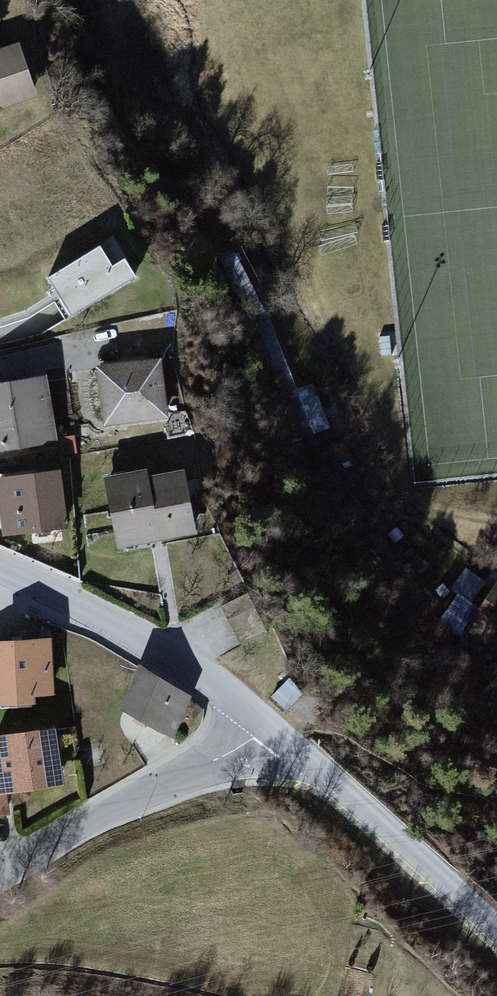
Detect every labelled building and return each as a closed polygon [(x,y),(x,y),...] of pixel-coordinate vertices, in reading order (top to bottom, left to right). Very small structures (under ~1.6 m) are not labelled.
[(43,105),(23,46),(0,54),(0,120),(43,105)] [(53,282),(74,316),(130,283),(109,248),(53,282)] [(165,360),(98,367),(106,436),(173,428),(165,360)] [(0,386),(0,457),(65,446),(53,377),(0,386)] [(149,467),(103,476),(120,557),(203,540),(188,471),(152,479),(149,467)] [(0,481),(0,503),(5,540),(75,530),(66,472),(0,481)] [(487,582),(469,570),(457,587),(474,599),(487,582)] [(467,632),(496,651),(496,585),(467,632)] [(39,709),(39,696),(59,695),(57,640),(0,642),(0,711),(39,709)] [(200,696),(144,669),(122,716),(178,743),(200,696)] [(302,693),(289,680),(271,697),(284,711),(302,693)] [(0,737),(0,824),(16,822),(13,796),(67,789),(60,730),(0,737)]
